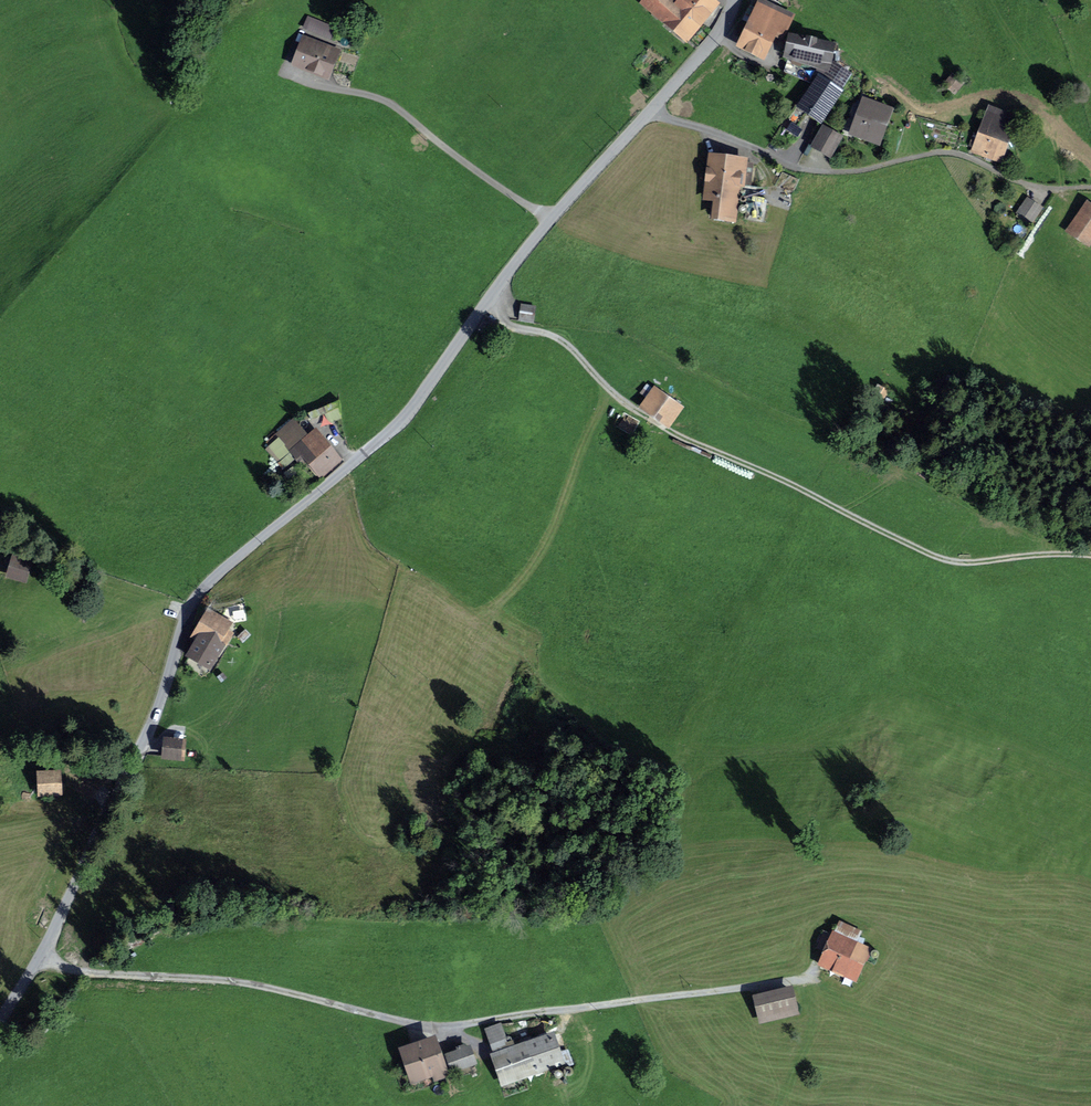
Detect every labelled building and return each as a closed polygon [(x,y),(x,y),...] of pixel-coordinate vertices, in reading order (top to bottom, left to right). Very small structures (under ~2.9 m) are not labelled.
[(643,5),(664,23),(664,24),(669,28),(671,25),(688,39),(701,24),(698,21),(713,4),(709,0),(677,0),(676,2),(673,0),(647,0),(643,5)] [(772,34),(783,39),(793,18),(775,9),(779,1),(776,0),(765,0),(742,47),(761,57),(772,34)] [(334,28),(308,18),(304,28),(330,38),(334,28)] [(790,36),(786,59),(789,59),(814,67),(827,71),(822,78),(826,80),(839,91),(849,76),(827,62),(831,44),(790,36)] [(306,39),(296,63),(326,74),(335,50),(306,39)] [(785,72),(809,83),(814,67),(789,59),(785,72)] [(969,84),(958,74),(948,85),(959,95),(969,84)] [(819,79),(802,106),(820,118),(838,92),(819,79)] [(866,104),(855,132),(876,140),(886,111),(873,106),(876,98),(862,93),(859,101),(866,104)] [(989,161),(996,164),(1014,118),(992,109),(989,116),(988,116),(974,153),(990,159),(989,161)] [(825,127),(815,145),(830,154),(839,139),(841,140),(843,137),(825,127)] [(706,189),(705,197),(716,198),(713,217),(736,219),(739,194),(733,193),(734,184),(743,185),(745,163),(710,159),(707,181),(711,181),(710,189),(706,189)] [(782,188),(795,191),(798,181),(785,178),(782,188)] [(763,222),(767,200),(754,198),(752,212),(746,211),(745,219),(763,222)] [(1027,201),(1019,213),(1031,221),(1039,209),(1027,201)] [(1090,237),(1090,209),(1088,207),(1070,232),(1086,244),(1090,237)] [(522,305),(520,320),(533,322),(535,307),(522,305)] [(644,408),(668,425),(679,409),(655,392),(644,408)] [(326,418),(339,413),(338,397),(307,411),(309,417),(323,411),(326,418)] [(277,435),(268,442),(281,457),(289,450),(302,466),(309,460),(318,470),(326,464),(328,466),(337,459),(313,430),(307,435),(292,417),(274,432),(277,435)] [(15,558),(10,575),(24,579),(29,562),(15,558)] [(196,644),(199,646),(193,655),(190,654),(184,663),(203,675),(219,648),(214,646),(218,639),(225,643),(232,634),(224,629),(227,624),(210,614),(197,635),(200,637),(196,644)] [(166,740),(165,756),(181,758),(183,742),(166,740)] [(40,772),(41,793),(59,792),(58,771),(40,772)] [(815,947),(825,952),(821,962),(854,976),(865,951),(850,945),(856,931),(838,923),(832,937),(821,932),(815,947)] [(795,1012),(790,990),(756,999),(762,1021),(795,1012)] [(552,1038),(496,1058),(505,1083),(522,1077),(521,1074),(560,1060),(552,1038)] [(406,1052),(415,1077),(434,1070),(437,1078),(444,1075),(432,1043),(406,1052)] [(448,1056),(453,1070),(472,1063),(467,1049),(464,1050),(463,1046),(458,1048),(459,1052),(448,1056)]
